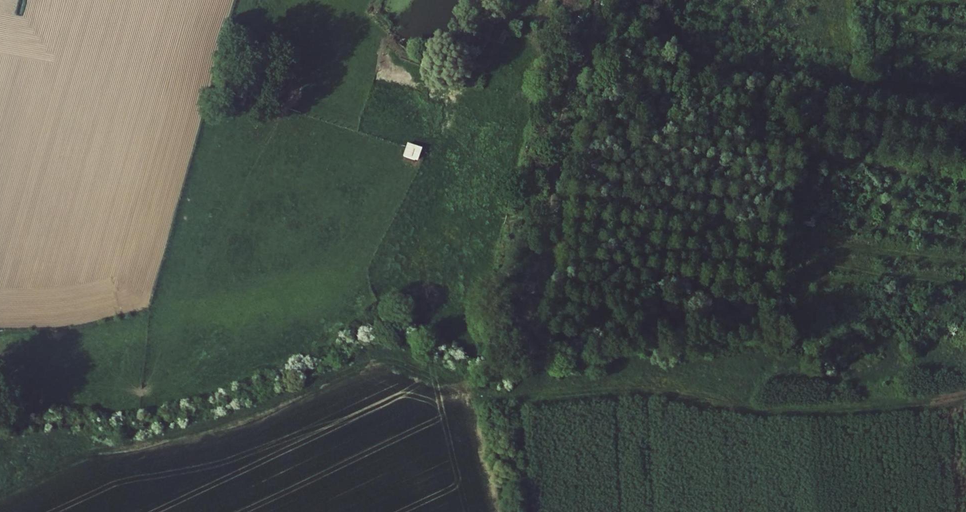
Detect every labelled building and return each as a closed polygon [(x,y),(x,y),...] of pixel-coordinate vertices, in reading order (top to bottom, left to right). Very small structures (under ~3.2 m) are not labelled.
[(407,141),(403,156),(418,161),(422,146),(407,141)]
